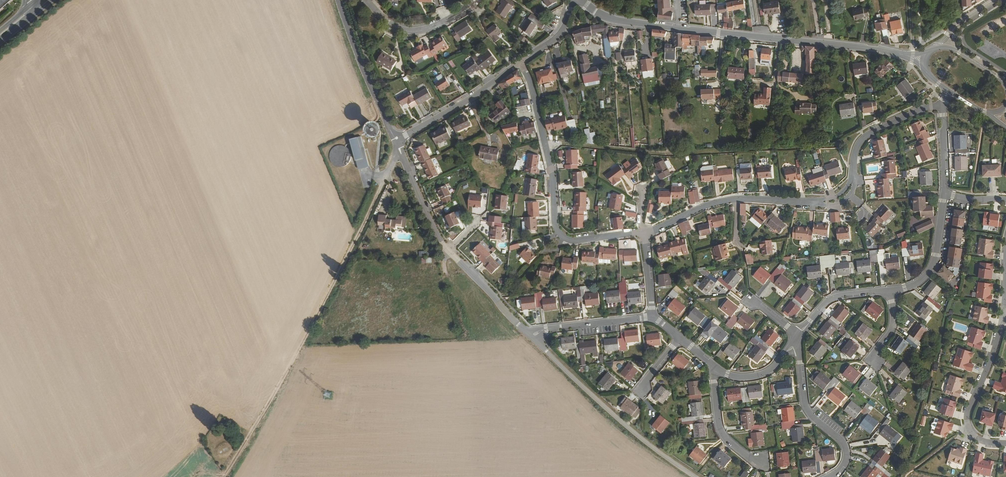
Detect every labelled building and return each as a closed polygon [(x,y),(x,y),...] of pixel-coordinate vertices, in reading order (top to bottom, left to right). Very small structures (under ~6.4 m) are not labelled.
[(10,0),(0,0),(0,9),(10,0)] [(672,19),(673,12),(673,6),(671,6),(671,0),(658,0),(659,10),(658,17),(672,19)] [(728,4),(728,10),(746,7),(745,0),(727,0),(728,4)] [(516,8),(509,3),(506,1),(504,4),(505,5),(499,13),(508,20),(516,8)] [(780,1),(764,3),(765,13),(772,13),(781,12),(781,10),(779,2),(780,1)] [(711,14),(711,4),(696,5),(696,14),(711,14)] [(728,4),(718,5),(718,12),(725,12),(726,16),(724,16),(724,17),(724,22),(724,23),(729,23),(729,21),(729,16),(728,10),(728,4)] [(864,8),(859,9),(859,10),(853,11),(855,20),(861,19),(861,18),(870,16),(868,9),(864,10),(864,8)] [(888,12),(884,13),(887,28),(891,27),(893,33),(904,31),(901,19),(890,21),(888,12)] [(542,29),(544,24),(539,21),(540,19),(531,13),(521,29),(530,35),(537,25),(542,29)] [(887,28),(884,13),(883,13),(883,15),(883,16),(883,18),(879,19),(879,21),(878,21),(878,19),(875,20),(878,31),(887,28)] [(455,31),(452,34),(456,40),(459,38),(472,29),(466,20),(454,29),(455,31)] [(486,31),(495,42),(500,39),(497,35),(501,31),(495,24),(486,31)] [(582,29),(573,33),(576,45),(577,45),(585,42),(585,40),(588,40),(587,36),(592,35),(592,32),(596,32),(604,30),(605,38),(610,37),(610,34),(609,30),(609,25),(605,26),(605,24),(603,24),(603,25),(600,25),(600,24),(599,24),(599,25),(596,25),(595,25),(595,26),(592,26),(592,27),(587,28),(582,29)] [(677,48),(678,48),(684,48),(685,43),(684,34),(675,33),(676,44),(676,46),(676,48),(677,48)] [(526,43),(528,39),(521,34),(519,38),(526,43)] [(684,48),(683,49),(687,49),(687,45),(698,45),(700,45),(700,37),(700,35),(684,34),(685,43),(684,48)] [(433,44),(429,46),(433,54),(437,51),(437,50),(447,44),(442,36),(432,41),(433,44)] [(698,54),(699,54),(702,54),(701,45),(709,45),(709,43),(713,43),(714,39),(714,37),(700,37),(700,45),(698,45),(698,54)] [(429,46),(427,43),(423,45),(421,43),(416,46),(417,47),(410,51),(414,59),(422,55),(426,53),(428,56),(433,54),(429,46)] [(676,53),(677,48),(676,48),(676,46),(672,46),(672,45),(666,44),(666,51),(676,53)] [(820,48),(803,46),(802,51),(806,51),(806,55),(807,56),(806,61),(807,63),(806,74),(815,74),(815,52),(820,51),(820,48)] [(771,59),(772,49),(763,48),(761,58),(771,59)] [(622,53),(622,60),(626,60),(626,61),(636,61),(635,50),(625,51),(625,53),(622,53)] [(481,69),(482,70),(496,60),(490,51),(476,62),(480,67),(481,69)] [(390,57),(382,53),(377,62),(391,70),(396,61),(389,58),(390,57)] [(586,53),(579,55),(581,64),(583,78),(599,75),(598,69),(591,70),(586,53)] [(480,67),(476,62),(473,59),(464,66),(470,75),(476,70),(480,67)] [(653,59),(640,60),(641,72),(643,71),(653,71),(654,71),(654,67),(653,63),(653,59)] [(558,62),(561,74),(567,72),(574,70),(572,60),(564,62),(564,61),(558,62)] [(892,65),(886,60),(875,72),(882,78),(892,65)] [(853,63),(855,74),(868,72),(867,61),(853,63)] [(701,67),(701,77),(717,77),(717,71),(708,71),(708,66),(701,66),(701,67)] [(729,67),(728,77),(743,79),(744,69),(729,67)] [(508,77),(505,79),(510,84),(522,77),(518,69),(513,73),(508,77)] [(552,69),(543,71),(540,72),(537,72),(540,83),(554,80),(552,69)] [(779,72),(779,81),(790,82),(790,73),(779,72)] [(803,74),(790,73),(790,82),(803,83),(803,74)] [(452,84),(448,75),(436,82),(441,91),(452,84)] [(505,79),(500,84),(505,90),(511,85),(510,84),(505,79)] [(914,91),(906,79),(897,86),(906,97),(914,91)] [(759,104),(771,105),(772,88),(765,87),(765,94),(760,94),(759,95),(756,95),(755,105),(759,105),(759,104)] [(417,100),(419,105),(432,97),(427,88),(414,96),(417,100)] [(701,91),(702,99),(715,99),(715,96),(719,96),(718,90),(701,91)] [(414,96),(411,91),(398,98),(403,106),(408,103),(411,102),(412,103),(417,100),(414,96)] [(521,100),(522,106),(531,104),(529,98),(521,100)] [(510,111),(501,100),(497,104),(500,108),(491,115),(493,118),(492,119),(493,121),(494,120),(496,123),(510,111)] [(813,112),(818,112),(818,104),(813,103),(813,102),(802,102),(802,105),(802,112),(813,112)] [(862,114),(877,112),(875,102),(861,104),(862,114)] [(841,116),(855,114),(854,103),(839,105),(841,116)] [(564,115),(545,119),(547,129),(555,127),(559,126),(560,128),(567,126),(564,115)] [(452,123),(456,131),(470,125),(467,117),(452,123)] [(521,126),(522,129),(523,135),(528,135),(528,134),(537,131),(535,121),(531,122),(526,124),(524,125),(521,125),(521,126)] [(928,138),(930,137),(928,131),(927,132),(925,127),(923,128),(920,121),(913,124),(920,142),(928,138)] [(517,122),(502,126),(505,133),(518,131),(518,130),(518,127),(517,122)] [(568,124),(569,126),(570,133),(577,132),(575,122),(568,124)] [(431,134),(436,144),(450,137),(446,127),(442,129),(442,130),(439,132),(438,131),(431,134)] [(956,153),(970,153),(970,149),(966,149),(966,135),(956,135),(956,153)] [(351,140),(355,161),(366,159),(362,138),(351,140)] [(929,142),(928,138),(920,142),(918,142),(920,146),(917,147),(923,162),(934,157),(928,143),(929,142)] [(875,154),(875,159),(887,157),(883,140),(874,142),(876,154),(875,154)] [(423,163),(430,160),(428,155),(426,150),(424,145),(415,149),(421,164),(423,163)] [(331,164),(334,167),(337,168),(340,168),(344,167),(346,165),(348,163),(350,160),(350,157),(350,154),(349,151),(347,149),(343,147),(340,146),(336,147),(333,148),(330,151),(329,154),(329,158),(329,161),(331,164)] [(499,149),(482,146),(480,157),(497,160),(499,149)] [(567,165),(567,169),(579,168),(579,164),(578,150),(568,151),(569,165),(567,165)] [(970,156),(970,153),(956,153),(956,170),(967,170),(967,156),(970,156)] [(526,167),(525,171),(538,173),(539,169),(537,169),(539,155),(529,154),(527,167),(526,167)] [(366,159),(355,161),(357,170),(368,168),(366,159)] [(439,176),(431,159),(430,160),(423,163),(430,179),(439,176)] [(626,173),(630,178),(633,175),(633,174),(643,167),(637,159),(627,167),(627,166),(623,169),(626,173)] [(668,159),(664,161),(668,169),(672,167),(668,159)] [(658,174),(662,180),(671,175),(670,174),(668,169),(664,161),(663,160),(655,164),(660,173),(658,174)] [(883,174),(884,179),(890,179),(893,178),(893,173),(897,173),(895,160),(886,161),(887,173),(883,174)] [(827,170),(823,171),(826,178),(829,177),(829,176),(842,171),(838,161),(825,165),(827,170)] [(983,177),(992,176),(992,164),(985,164),(985,165),(983,166),(983,177)] [(992,164),(992,176),(1001,176),(1001,165),(998,165),(998,164),(992,164)] [(623,169),(620,165),(607,175),(615,185),(619,182),(617,180),(621,178),(626,173),(623,169)] [(772,167),(758,167),(759,177),(773,176),(772,167)] [(753,178),(752,168),(741,169),(741,179),(753,178)] [(932,182),(932,168),(921,169),(922,183),(932,182)] [(714,179),(715,181),(718,181),(718,182),(724,182),(724,180),(726,180),(734,179),(732,169),(713,171),(714,179)] [(802,180),(801,170),(797,170),(796,169),(786,171),(787,180),(794,179),(794,177),(798,176),(798,178),(799,180),(802,180)] [(906,177),(919,177),(919,169),(907,169),(906,177)] [(713,170),(701,171),(702,181),(714,179),(713,171),(713,170)] [(826,178),(823,171),(808,176),(811,184),(817,182),(817,184),(827,181),(826,178)] [(583,178),(583,172),(575,172),(575,179),(574,179),(574,187),(584,187),(584,178),(583,178)] [(528,178),(525,195),(535,196),(537,184),(536,184),(537,179),(528,178)] [(884,179),(880,180),(881,186),(881,190),(879,190),(880,198),(891,197),(890,179),(884,179)] [(438,190),(445,206),(452,202),(449,197),(451,196),(446,186),(438,190)] [(672,192),(672,198),(678,198),(678,197),(681,197),(685,197),(685,187),(672,187),(672,192)] [(668,203),(672,203),(672,198),(672,192),(660,192),(659,202),(668,202),(668,203)] [(582,211),(587,211),(587,193),(576,193),(576,207),(575,207),(575,211),(582,211)] [(613,193),(610,208),(621,210),(622,202),(621,202),(622,195),(613,193)] [(482,207),(483,196),(470,195),(469,206),(474,206),(474,208),(478,208),(479,207),(482,207)] [(497,195),(496,199),(497,199),(497,203),(496,204),(496,207),(497,209),(507,210),(508,196),(497,195)] [(923,197),(914,197),(914,211),(920,211),(921,216),(934,215),(933,206),(928,206),(928,208),(926,208),(926,206),(925,197),(923,197)] [(530,202),(530,217),(537,216),(540,216),(539,201),(530,202)] [(876,213),(874,216),(875,217),(879,221),(882,218),(884,221),(885,221),(893,213),(886,206),(878,215),(876,213)] [(752,216),(762,224),(765,221),(769,216),(759,208),(752,216)] [(966,212),(955,210),(953,226),(964,227),(966,212)] [(582,211),(575,211),(575,215),(575,220),(573,220),(573,227),(584,227),(584,223),(584,215),(582,215),(582,211)] [(775,215),(772,212),(769,216),(765,221),(768,223),(767,224),(775,230),(776,229),(780,232),(786,225),(775,216),(775,215)] [(1000,214),(992,213),(992,214),(989,214),(989,213),(985,212),(983,226),(998,227),(1000,214)] [(386,224),(386,226),(392,227),(397,228),(397,225),(402,226),(403,219),(398,218),(398,219),(387,218),(387,214),(380,213),(379,224),(386,224)] [(711,214),(707,215),(710,223),(713,223),(714,226),(726,223),(723,213),(711,216),(711,214)] [(460,224),(455,214),(447,218),(452,228),(460,224)] [(530,217),(526,217),(526,230),(536,229),(535,224),(537,224),(537,216),(530,217)] [(614,218),(615,230),(624,229),(622,217),(614,218)] [(879,221),(875,217),(873,220),(873,221),(865,230),(873,236),(881,227),(878,225),(881,222),(879,221)] [(915,227),(918,233),(934,227),(931,220),(915,227)] [(498,222),(490,222),(489,225),(493,226),(492,239),(504,240),(505,227),(503,226),(498,226),(498,222)] [(679,223),(679,224),(683,235),(688,234),(687,231),(684,222),(679,223)] [(701,236),(712,233),(710,223),(699,226),(701,236)] [(823,225),(814,225),(813,230),(813,234),(821,234),(821,235),(827,236),(828,225),(823,225)] [(813,234),(813,230),(809,230),(804,229),(804,228),(797,227),(795,239),(808,240),(808,241),(812,242),(813,234)] [(841,228),(837,228),(838,239),(850,238),(849,228),(844,229),(841,229),(841,228)] [(963,230),(953,229),(951,244),(961,246),(963,230)] [(676,241),(670,243),(670,244),(672,254),(683,251),(684,254),(689,253),(685,239),(680,240),(681,242),(677,243),(676,241)] [(986,258),(993,259),(994,252),(991,251),(991,250),(992,250),(992,246),(994,246),(994,241),(980,239),(979,247),(978,254),(986,255),(986,258)] [(770,240),(760,241),(760,247),(762,247),(763,255),(772,254),(770,240)] [(901,243),(902,256),(915,255),(919,255),(924,254),(923,244),(909,245),(909,248),(908,248),(907,245),(907,241),(901,243)] [(727,248),(726,243),(715,246),(716,247),(717,254),(716,255),(717,260),(728,257),(727,252),(726,248),(727,248)] [(660,258),(673,255),(672,254),(670,244),(662,246),(663,248),(658,249),(660,258)] [(481,261),(485,263),(492,256),(493,255),(481,245),(474,252),(482,260),(481,261)] [(520,254),(530,263),(536,256),(531,251),(532,250),(527,246),(520,254)] [(963,249),(950,246),(947,266),(954,267),(954,268),(953,269),(955,271),(953,273),(944,266),(939,273),(949,281),(955,275),(956,276),(959,272),(963,249)] [(604,247),(600,247),(600,254),(600,263),(603,263),(604,258),(611,259),(617,259),(618,249),(604,248),(604,247)] [(877,250),(879,262),(883,261),(883,264),(886,264),(887,269),(901,268),(899,257),(886,259),(885,249),(877,250)] [(625,250),(620,251),(620,260),(625,259),(625,261),(638,260),(638,250),(625,251),(625,250)] [(877,250),(870,251),(871,260),(858,262),(858,272),(872,271),(872,265),(875,265),(875,262),(879,262),(877,250)] [(600,263),(600,254),(596,254),(596,252),(583,251),(582,261),(596,262),(596,263),(600,263)] [(828,255),(820,256),(821,266),(809,267),(809,278),(823,276),(823,273),(826,273),(826,269),(829,268),(828,255)] [(828,255),(829,268),(836,268),(837,275),(851,273),(850,263),(836,264),(835,255),(828,255)] [(492,256),(485,263),(489,267),(488,268),(495,275),(502,267),(495,260),(496,260),(492,256)] [(577,274),(579,257),(574,257),(574,259),(563,257),(562,271),(562,272),(577,274)] [(979,278),(993,280),(995,264),(993,264),(981,263),(979,278)] [(555,276),(557,268),(553,266),(553,268),(546,267),(546,269),(542,268),(540,275),(540,276),(550,279),(551,275),(555,276)] [(769,278),(772,281),(780,270),(777,268),(771,275),(761,267),(754,276),(765,284),(769,278)] [(718,280),(731,290),(742,276),(733,270),(725,280),(720,277),(718,280)] [(780,270),(772,281),(786,292),(792,283),(782,275),(783,273),(780,270)] [(670,273),(659,274),(661,287),(671,286),(670,273)] [(707,294),(718,280),(712,275),(710,278),(707,276),(702,283),(699,287),(707,294)] [(955,285),(960,278),(956,275),(951,282),(955,285)] [(930,296),(927,299),(933,304),(935,301),(933,299),(942,288),(933,282),(925,292),(930,296)] [(986,302),(993,303),(993,296),(990,295),(991,294),(992,294),(992,290),(993,290),(994,285),(980,283),(978,298),(986,299),(986,302)] [(586,296),(586,299),(586,305),(601,303),(599,293),(586,294),(585,289),(587,289),(586,285),(581,286),(582,296),(586,296)] [(576,287),(574,287),(574,290),(577,290),(578,295),(565,296),(566,307),(579,306),(578,297),(582,296),(581,286),(576,287)] [(607,302),(625,301),(624,286),(619,287),(620,290),(606,292),(607,302)] [(624,286),(625,301),(629,300),(629,304),(643,302),(642,292),(628,293),(627,286),(624,286)] [(795,298),(803,304),(813,292),(805,286),(795,298)] [(673,289),(668,295),(674,300),(669,307),(680,315),(686,307),(675,298),(679,294),(673,289)] [(523,309),(540,307),(539,292),(535,293),(535,297),(522,298),(523,309)] [(539,292),(540,307),(544,307),(545,310),(558,308),(557,297),(543,299),(543,292),(539,292)] [(793,317),(803,304),(795,298),(792,296),(790,299),(792,301),(785,310),(786,311),(785,312),(788,315),(789,314),(793,317)] [(726,324),(729,326),(737,317),(734,314),(738,308),(728,299),(721,308),(732,316),(726,324)] [(933,304),(927,299),(916,313),(924,319),(933,309),(931,307),(933,304)] [(870,307),(866,305),(862,310),(865,313),(866,311),(877,319),(884,310),(873,302),(870,307)] [(836,323),(840,327),(842,323),(841,322),(849,311),(841,305),(830,318),(836,323)] [(973,320),(989,324),(990,317),(989,317),(989,314),(988,314),(989,309),(976,306),(973,320)] [(705,329),(710,323),(704,319),(706,316),(695,308),(689,316),(705,329)] [(737,317),(729,326),(732,329),(738,321),(748,330),(755,321),(744,313),(740,319),(737,317)] [(836,323),(830,318),(820,332),(828,339),(836,328),(834,326),(836,323)] [(712,321),(710,323),(705,329),(722,343),(724,339),(727,336),(728,334),(712,321)] [(864,341),(873,330),(864,323),(856,334),(864,341)] [(918,324),(908,338),(918,346),(921,344),(919,342),(927,331),(918,324)] [(972,346),(982,350),(984,343),(981,342),(982,341),(984,337),(985,337),(987,332),(973,328),(968,343),(969,343),(972,344),(972,346)] [(755,338),(768,349),(779,335),(771,329),(762,339),(757,335),(755,338)] [(622,338),(624,350),(627,349),(626,342),(640,340),(639,330),(625,331),(625,332),(622,333),(622,338)] [(660,333),(643,335),(644,348),(648,348),(648,346),(661,344),(660,333)] [(578,358),(581,358),(580,343),(576,343),(575,337),(562,339),(562,340),(558,340),(559,349),(563,349),(576,348),(578,358)] [(731,337),(724,346),(726,349),(724,351),(730,356),(733,358),(734,359),(740,351),(731,343),(734,339),(731,337)] [(757,363),(768,349),(755,338),(753,337),(751,340),(758,346),(749,356),(757,363)] [(918,346),(908,338),(906,341),(900,337),(891,347),(900,354),(909,343),(912,346),(911,347),(916,350),(918,346)] [(620,350),(624,350),(622,338),(605,340),(605,342),(602,342),(603,346),(606,346),(606,350),(620,349),(620,350)] [(827,348),(831,351),(833,348),(821,338),(810,352),(819,359),(827,348)] [(851,357),(859,347),(851,340),(843,351),(851,357)] [(581,358),(582,360),(585,359),(585,353),(593,352),(594,356),(599,356),(597,341),(583,342),(580,343),(581,358)] [(959,349),(953,366),(972,372),(974,366),(967,363),(968,361),(969,362),(971,358),(972,358),(973,353),(959,349)] [(679,353),(672,362),(683,370),(685,368),(688,370),(692,364),(679,353)] [(638,370),(630,363),(622,374),(630,381),(638,370)] [(912,369),(903,363),(895,373),(903,380),(912,369)] [(869,377),(874,371),(866,365),(861,372),(869,377)] [(854,382),(861,374),(850,366),(844,374),(854,382)] [(832,385),(837,379),(834,377),(831,381),(821,372),(814,381),(827,391),(832,385)] [(616,380),(608,373),(600,383),(608,390),(616,380)] [(1005,394),(1005,374),(1003,378),(1004,379),(1003,383),(1004,383),(1003,385),(997,383),(994,389),(1005,394)] [(953,396),(960,398),(962,391),(961,390),(960,390),(960,389),(961,389),(962,385),(963,385),(965,380),(951,376),(947,391),(954,393),(953,396)] [(794,393),(792,379),(787,379),(787,382),(773,384),(775,397),(778,397),(778,394),(794,393)] [(878,387),(867,379),(861,387),(871,396),(878,387)] [(688,399),(702,397),(700,380),(689,382),(690,395),(687,395),(688,399)] [(846,397),(832,385),(827,391),(830,394),(829,396),(839,405),(846,397)] [(908,392),(900,385),(891,395),(899,402),(908,392)] [(671,392),(663,386),(654,396),(663,403),(671,392)] [(745,388),(747,402),(750,401),(750,398),(763,396),(762,386),(745,388)] [(743,402),(747,402),(745,388),(727,390),(729,400),(742,399),(743,402)] [(638,407),(627,398),(621,407),(632,415),(636,418),(640,412),(637,409),(638,407)] [(955,407),(956,407),(957,403),(945,399),(940,413),(953,417),(955,410),(954,410),(955,407)] [(864,414),(869,408),(866,406),(863,410),(852,401),(846,410),(856,418),(861,412),(864,414)] [(682,421),(697,420),(697,416),(698,416),(702,416),(704,415),(702,402),(691,403),(693,417),(682,418),(682,421)] [(783,422),(783,425),(788,425),(796,424),(793,407),(783,408),(783,409),(784,413),(784,422),(783,422)] [(872,411),(869,408),(864,414),(867,417),(862,423),(873,432),(879,423),(869,415),(872,411)] [(752,425),(752,428),(767,427),(767,423),(755,425),(753,411),(742,412),(744,425),(752,425)] [(989,426),(993,427),(996,414),(983,411),(980,422),(986,423),(989,424),(989,426)] [(670,422),(661,415),(653,426),(661,433),(670,422)] [(891,421),(888,419),(878,431),(891,442),(898,434),(887,426),(891,421)] [(952,431),(954,424),(938,419),(935,428),(934,433),(946,437),(948,433),(949,433),(950,431),(952,431)] [(698,423),(697,420),(682,421),(682,425),(694,424),(695,438),(706,436),(704,423),(703,423),(698,423)] [(796,424),(788,425),(788,428),(793,428),(794,442),(805,441),(803,423),(796,424)] [(767,427),(752,428),(754,446),(765,445),(763,431),(768,431),(767,427)] [(708,456),(697,447),(690,455),(701,464),(708,456)] [(962,465),(967,450),(961,447),(960,449),(957,448),(957,449),(952,448),(948,460),(962,465)] [(836,448),(818,450),(820,461),(837,459),(836,448)] [(731,459),(721,450),(714,458),(725,467),(731,459)] [(889,476),(892,476),(893,475),(883,467),(891,457),(883,450),(875,461),(880,465),(878,468),(885,473),(889,476)] [(779,466),(790,465),(788,452),(777,453),(779,466)] [(973,473),(989,476),(990,476),(994,463),(989,462),(989,463),(985,462),(985,463),(982,463),(984,456),(977,454),(973,473)] [(816,460),(802,462),(803,472),(817,471),(816,461),(816,460)] [(878,468),(876,471),(870,466),(862,476),(875,476),(878,473),(883,476),(885,473),(878,468)]
